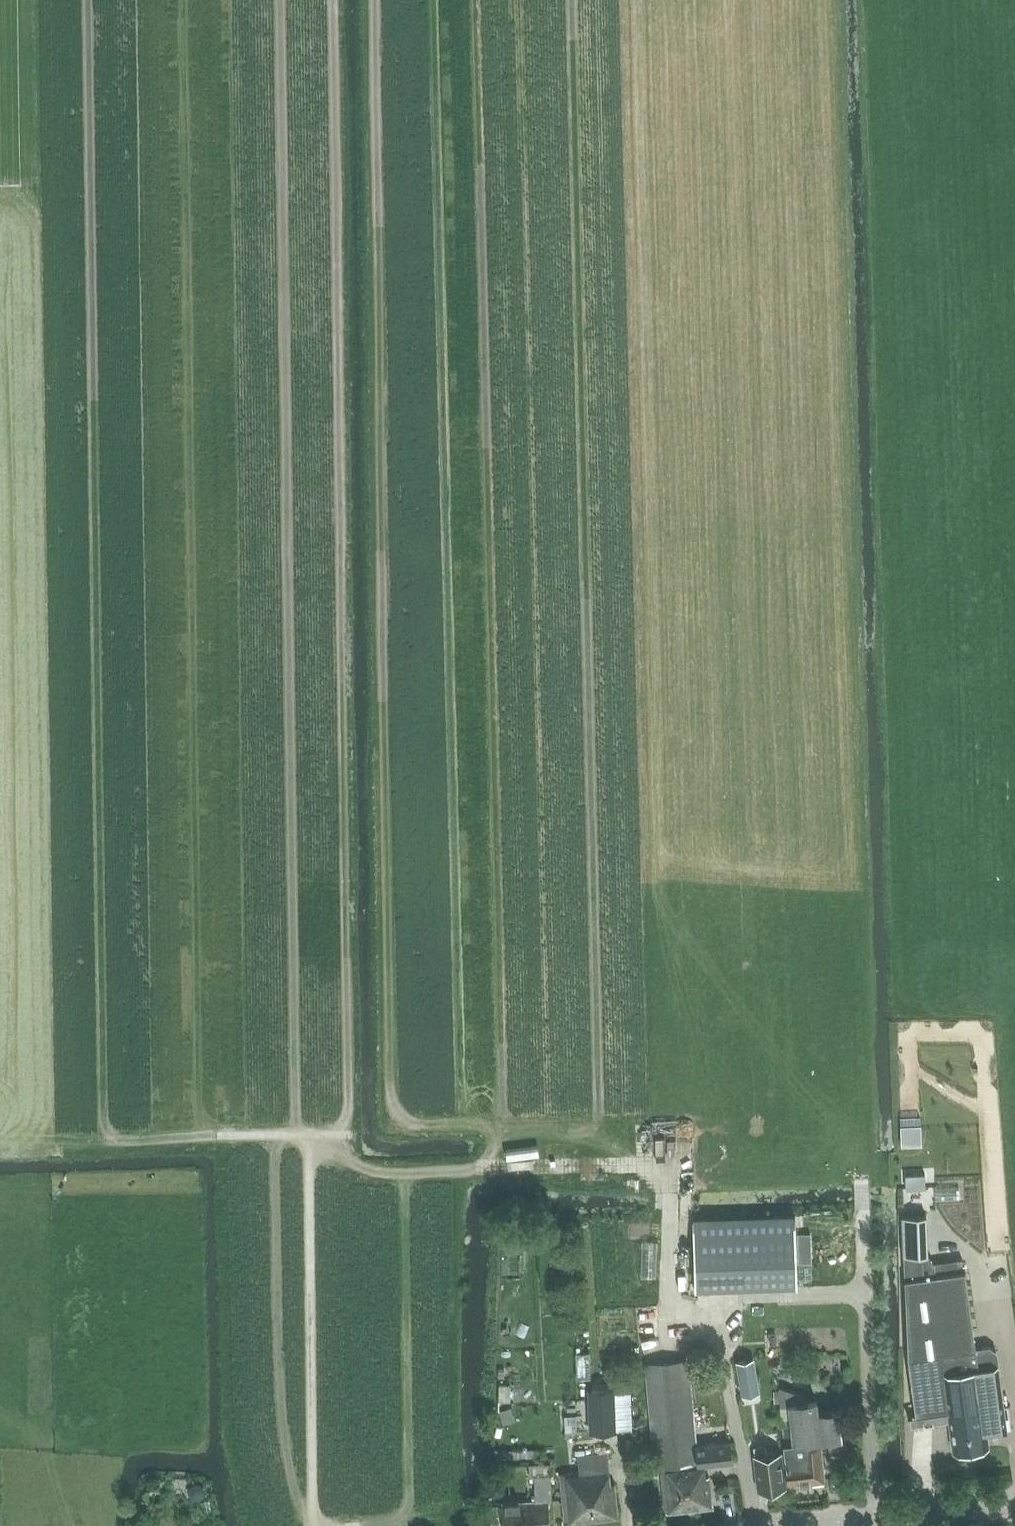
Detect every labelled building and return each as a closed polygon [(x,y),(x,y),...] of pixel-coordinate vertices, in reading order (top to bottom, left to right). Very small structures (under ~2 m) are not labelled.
[(908,1357),(976,1348),(965,1270),(964,1271),(963,1259),(934,1262),(928,1256),(925,1216),(900,1217),(905,1279),(908,1357)] [(797,1285),(795,1231),(694,1235),(696,1289),(797,1285)] [(655,1278),(656,1243),(640,1243),(639,1278),(655,1278)] [(995,1345),(976,1348),(908,1357),(916,1414),(948,1410),(953,1449),(989,1444),(988,1434),(1007,1431),(999,1365),(995,1345)] [(696,1445),(694,1429),(688,1359),(646,1363),(656,1466),(662,1466),(666,1511),(713,1506),(709,1475),(705,1475),(704,1464),(733,1461),(730,1441),(696,1445)] [(755,1363),(739,1365),(744,1400),(761,1398),(755,1363)] [(842,1438),(839,1411),(818,1413),(817,1401),(794,1404),(793,1391),(779,1386),(780,1406),(789,1405),(793,1443),(784,1444),(789,1485),(825,1481),(821,1440),(842,1438)] [(613,1388),(589,1391),(593,1430),(617,1428),(613,1388)] [(759,1490),(786,1487),(782,1451),(754,1454),(759,1490)] [(565,1523),(618,1517),(615,1482),(611,1483),(607,1453),(578,1456),(579,1471),(560,1473),(565,1523)] [(549,1500),(552,1500),(551,1476),(550,1464),(529,1464),(529,1476),(535,1477),(536,1500),(502,1501),(503,1525),(550,1525),(549,1500)] [(482,1489),(481,1514),(496,1514),(496,1489),(482,1489)]
